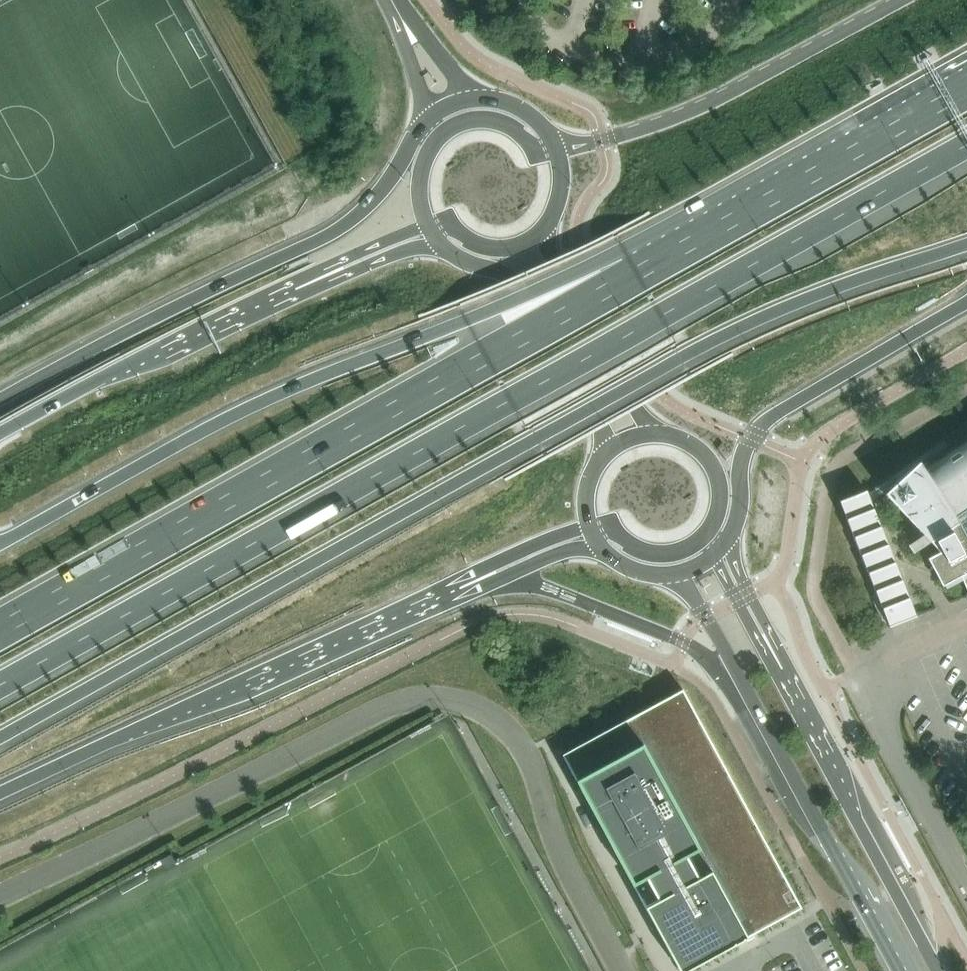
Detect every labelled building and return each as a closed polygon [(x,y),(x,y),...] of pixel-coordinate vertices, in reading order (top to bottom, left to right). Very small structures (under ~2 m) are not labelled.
[(885,494),(922,533),(906,544),(911,553),(929,541),(939,551),(926,558),(941,585),(960,575),(966,590),(966,591),(966,439),(930,464),(928,462),(954,444),(948,435),(867,494),(866,490),(839,500),(846,518),(868,573),(884,613),(890,627),(916,616),(873,508),(870,501),(898,482),(900,484),(885,494)] [(680,970),(683,970),(801,907),(682,689),(562,754),(680,970)]
